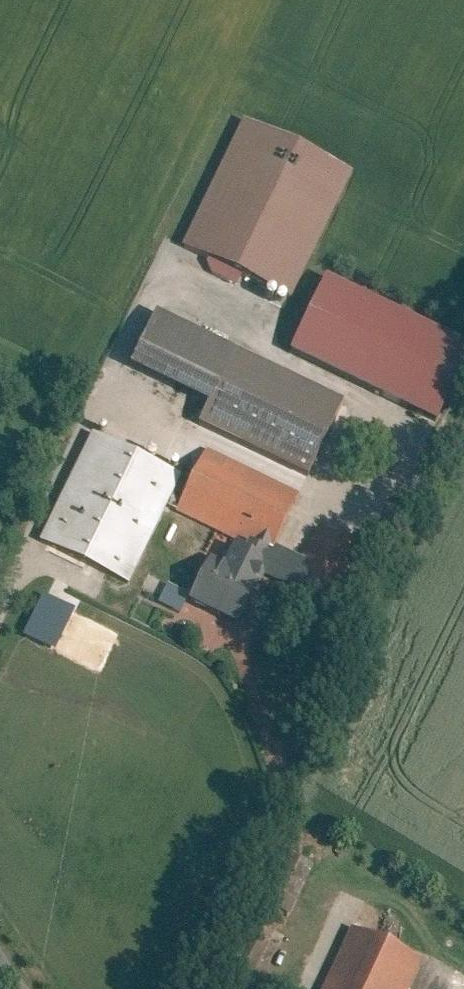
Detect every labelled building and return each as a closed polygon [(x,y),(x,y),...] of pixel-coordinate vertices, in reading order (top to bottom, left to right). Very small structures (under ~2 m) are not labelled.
[(351,173),(241,121),(181,248),(292,299),(351,173)] [(459,348),(320,279),(286,348),(425,417),(459,348)] [(227,352),(149,313),(123,366),(201,405),(227,352)] [(194,418),(307,474),(340,407),(227,352),(201,405),(194,418)] [(174,477),(88,435),(35,541),(122,584),(174,477)] [(297,495),(205,452),(179,507),(236,534),(271,550),(274,546),(297,495)] [(316,598),(342,542),(317,530),(303,560),(291,586),(316,598)] [(271,550),(236,534),(228,549),(225,547),(216,566),(201,559),(182,600),(236,625),(261,572),(271,550)] [(261,572),(291,586),(303,560),(274,546),(271,550),(261,572)] [(308,870),(279,855),(254,903),(279,916),(283,918),(308,870)] [(223,962),(248,975),(279,916),(254,903),(223,962)] [(350,929),(323,988),(405,988),(418,960),(350,929)]
